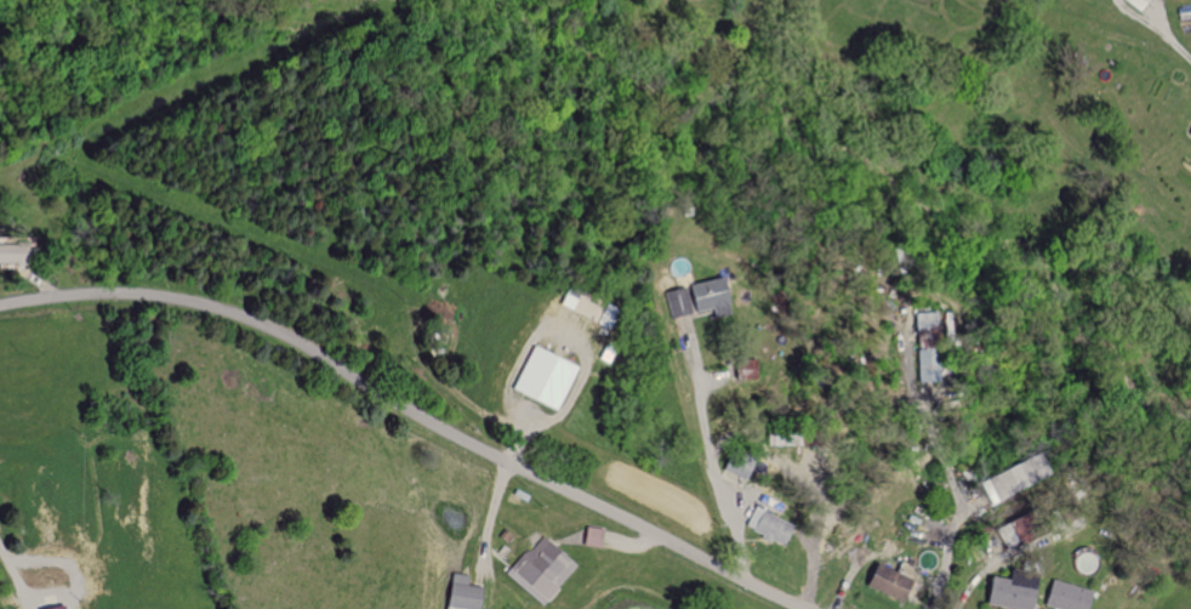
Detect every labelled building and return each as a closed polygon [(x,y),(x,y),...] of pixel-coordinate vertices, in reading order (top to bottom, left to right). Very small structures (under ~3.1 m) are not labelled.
[(1145,0),(1120,0),(1136,12),(1145,0)] [(1183,139),(1190,142),(1190,117),(1183,139)] [(25,263),(25,245),(0,246),(0,263),(25,263)] [(661,291),(668,318),(707,307),(710,317),(724,313),(714,277),(682,285),(661,291)] [(574,365),(528,345),(509,391),(555,411),(574,365)] [(720,472),(741,477),(747,455),(725,450),(720,472)] [(740,529),(778,545),(787,524),(749,508),(740,529)] [(505,573),(538,605),(573,567),(540,536),(505,573)] [(859,584),(895,601),(905,579),(869,562),(859,584)] [(1012,608),(1025,608),(1030,581),(985,572),(979,603),(1012,608)] [(479,587),(465,585),(466,575),(448,573),(444,608),(476,608),(479,587)] [(1047,578),(1038,604),(1054,608),(1083,608),(1089,592),(1047,578)]
